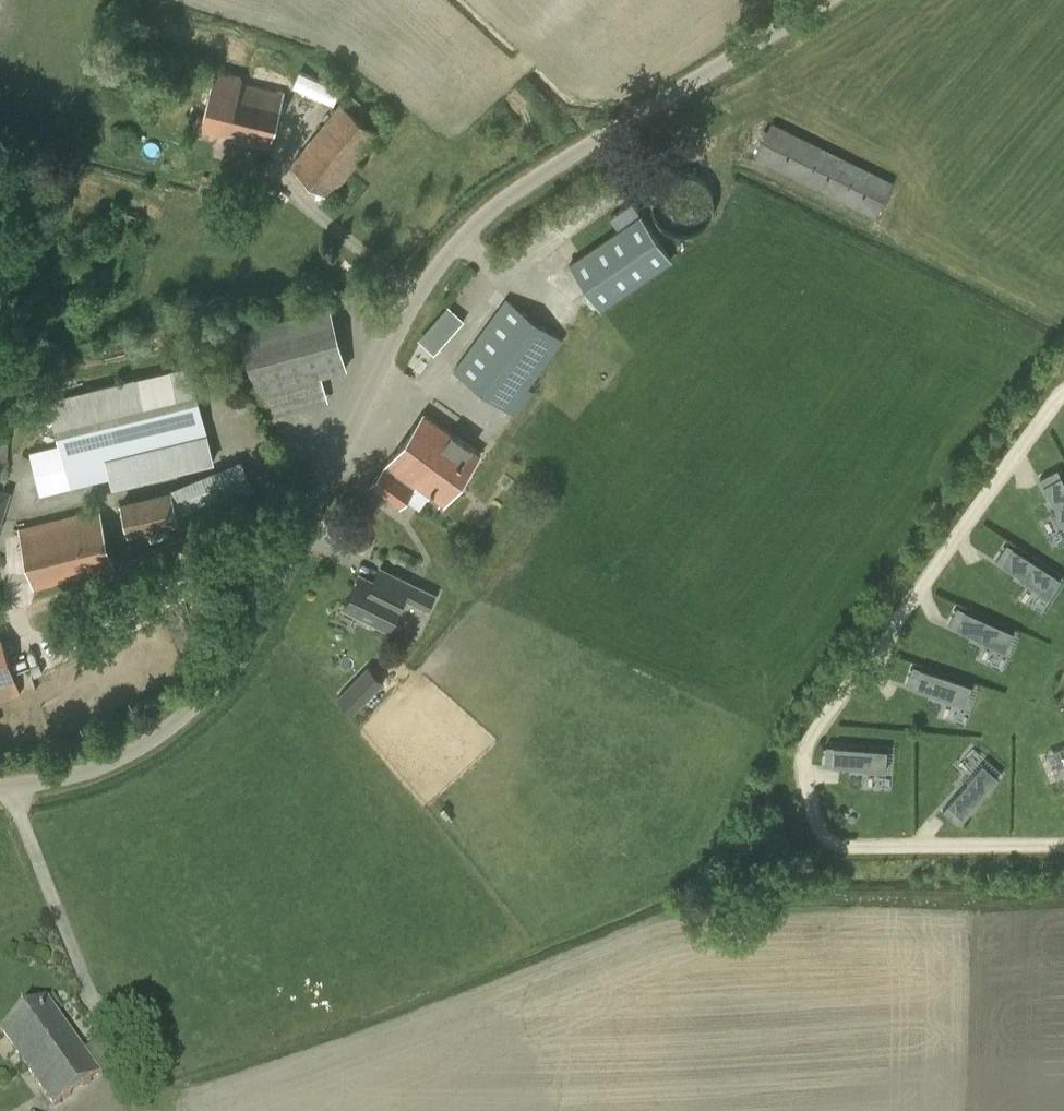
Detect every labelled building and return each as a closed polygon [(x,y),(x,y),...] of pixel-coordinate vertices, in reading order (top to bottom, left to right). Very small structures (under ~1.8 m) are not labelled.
[(298,70),(291,88),(334,105),(341,87),(298,70)] [(216,71),(201,128),(269,146),(283,94),(240,83),(242,77),(216,71)] [(340,103),(290,165),(329,198),(380,135),(340,103)] [(772,123),(755,158),(877,217),(893,182),(772,123)] [(640,215),(568,264),(600,310),(672,261),(640,215)] [(506,299),(452,371),(515,417),(533,392),(529,388),(564,340),(506,299)] [(252,368),(278,413),(328,400),(321,374),(346,368),(329,304),(241,328),(252,368)] [(418,339),(434,353),(464,320),(448,306),(418,339)] [(106,459),(208,434),(190,364),(48,399),(70,488),(111,478),(106,459)] [(370,486),(400,507),(416,485),(444,504),(480,454),(423,413),(370,486)] [(172,490),(120,502),(128,535),(180,523),(255,491),(241,461),(172,490)] [(1056,465),(1038,475),(1054,505),(1053,505),(1063,526),(1063,480),(1056,465)] [(0,490),(0,522),(9,493),(0,490)] [(99,508),(18,528),(33,588),(115,568),(99,508)] [(1046,593),(1058,575),(1005,542),(995,559),(1023,577),(1023,578),(1046,593)] [(427,611),(437,593),(379,565),(371,580),(360,575),(344,608),(388,629),(403,599),(427,611)] [(1015,631),(958,607),(950,625),(985,641),(985,642),(1006,651),(1015,631)] [(0,636),(0,702),(21,695),(1,635),(0,636)] [(385,681),(368,665),(337,697),(354,713),(385,681)] [(965,704),(971,684),(912,665),(906,684),(938,694),(938,696),(965,704)] [(888,752),(826,748),(825,768),(863,771),(863,772),(886,774),(888,752)] [(943,815),(958,829),(999,782),(983,768),(967,786),(968,787),(943,815)] [(84,1053),(48,1002),(3,1034),(56,1109),(114,1067),(97,1043),(84,1053)]
